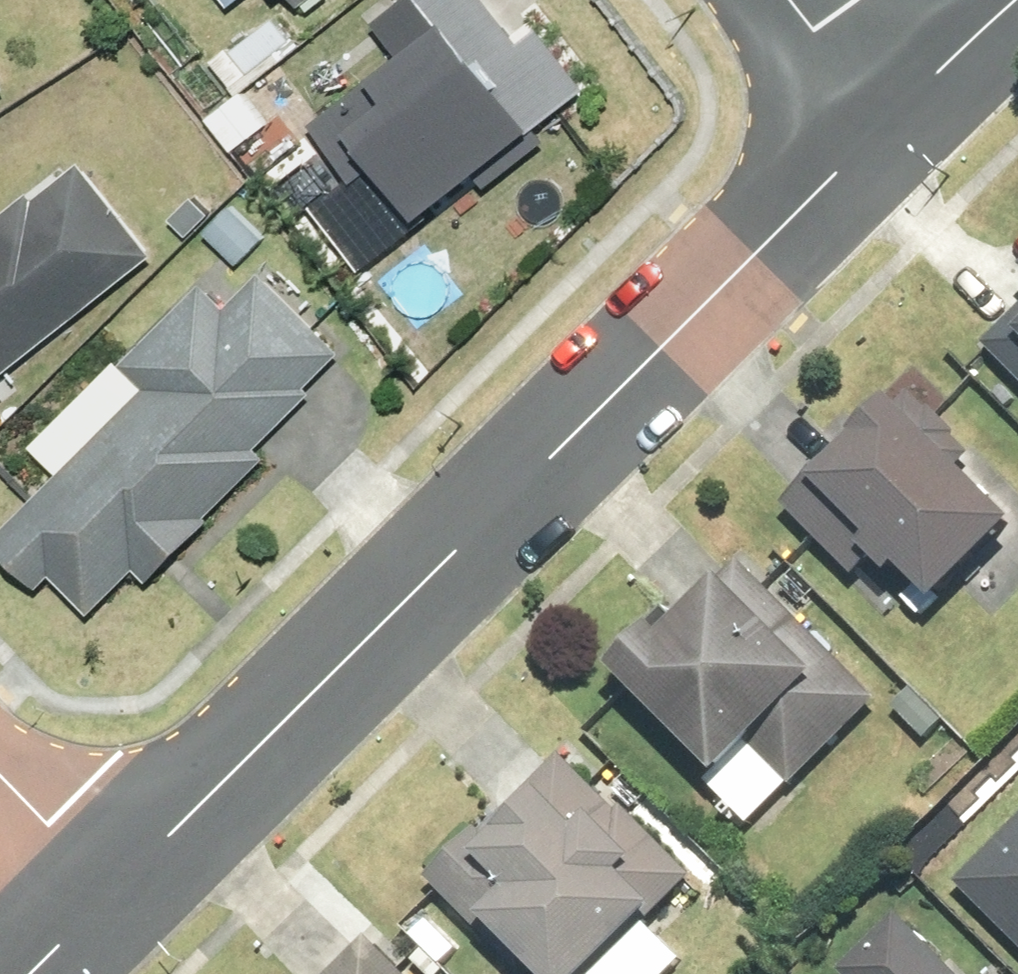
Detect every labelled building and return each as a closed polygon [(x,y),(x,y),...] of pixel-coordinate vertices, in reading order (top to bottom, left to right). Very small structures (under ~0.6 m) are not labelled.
[(368,20),(391,50),(361,73),(377,94),(339,123),(409,214),(469,169),(482,186),(543,139),(533,126),(582,89),(534,25),(514,40),(483,0),(394,0),(368,20)] [(150,255),(77,160),(30,196),(26,191),(0,210),(0,369),(150,255)] [(229,205),(202,231),(233,263),(260,237),(229,205)] [(0,525),(0,552),(34,585),(47,573),(87,612),(132,568),(144,580),(206,518),(202,513),(260,455),(252,448),(309,391),(303,385),(337,351),(256,270),(221,305),(197,281),(116,361),(112,357),(26,444),(54,471),(0,525)] [(987,353),(1017,384),(1017,323),(987,353)] [(891,410),(883,403),(781,504),(849,572),(861,559),(882,579),(891,570),(925,605),(1008,523),(953,469),(967,454),(950,438),(953,435),(927,410),(925,412),(907,394),(891,410)] [(642,625),(599,667),(708,776),(702,782),(723,803),(714,811),(723,820),(732,812),(746,826),(873,701),(734,561),(714,581),(711,578),(652,636),(642,625)] [(477,832),(467,822),(418,869),(522,973),(570,973),(636,910),(647,921),(691,878),(618,803),(611,810),(557,755),(477,832)] [(952,883),(1017,950),(1017,818),(952,883)] [(891,914),(834,970),(838,973),(950,973),(891,914)] [(363,938),(326,973),(399,973),(363,938)]
